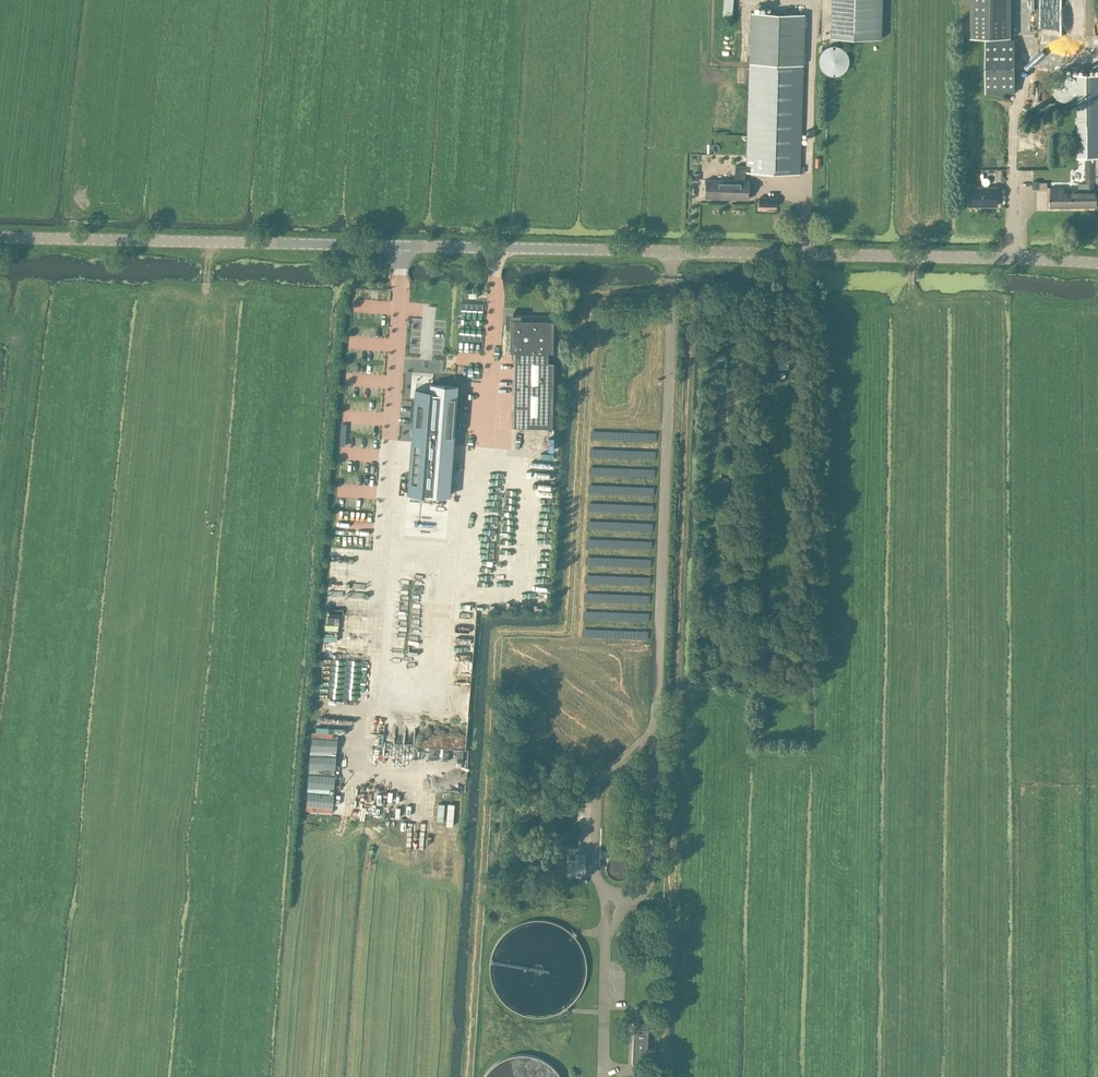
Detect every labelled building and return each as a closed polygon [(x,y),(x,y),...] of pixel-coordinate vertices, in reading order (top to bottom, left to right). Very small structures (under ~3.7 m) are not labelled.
[(831,37),(882,38),(882,0),(832,0),(831,37)] [(971,17),(1011,17),(1011,0),(971,0),(971,17)] [(706,179),(706,197),(719,198),(748,199),(748,180),(744,180),(744,171),(799,173),(804,14),(752,12),(746,166),(735,165),(735,179),(719,179),(706,179)] [(971,17),(971,37),(1011,37),(1011,17),(971,17)] [(986,91),(1015,92),(1015,39),(986,39),(986,91)] [(1051,186),(1051,206),(1071,206),(1097,206),(1097,189),(1095,189),(1095,181),(1097,181),(1097,182),(1097,73),(1080,73),(1080,155),(1086,155),(1086,176),(1086,182),(1079,182),(1079,189),(1071,189),(1064,189),(1064,186),(1051,186)] [(979,187),(971,187),(971,205),(997,205),(997,187),(997,168),(979,168),(979,187)] [(759,196),(759,205),(776,206),(776,197),(759,196)] [(511,325),(510,350),(513,350),(512,427),(555,428),(556,361),(550,361),(550,351),(553,351),(554,319),(518,318),(511,318),(511,325)] [(415,388),(407,492),(450,495),(458,385),(457,385),(457,386),(431,384),(431,383),(430,383),(429,391),(416,390),(416,388),(415,388)] [(633,1027),(632,1064),(648,1064),(650,1028),(649,1028),(649,1021),(638,1021),(638,1027),(633,1027)]
